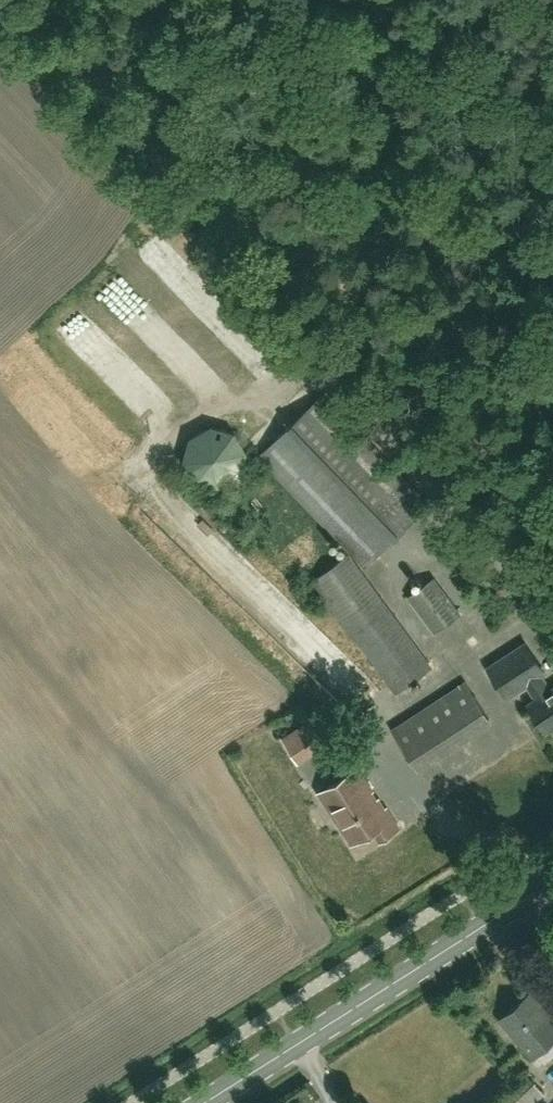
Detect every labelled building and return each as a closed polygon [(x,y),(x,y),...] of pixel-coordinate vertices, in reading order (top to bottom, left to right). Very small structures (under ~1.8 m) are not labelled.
[(134,326),(148,317),(127,285),(113,294),(134,326)] [(365,567),(430,504),(324,394),(259,457),(365,567)] [(246,459),(246,457),(246,454),(246,451),(245,448),(245,446),(243,443),(242,441),(241,438),(239,436),(237,434),(235,432),(233,431),(231,429),(228,428),(226,427),(223,426),(220,425),(218,425),(215,425),(209,425),(207,426),(204,427),(201,428),(199,429),(197,431),(195,432),(192,434),(191,436),(189,439),(187,441),(186,443),(185,446),(184,448),(184,451),(183,454),(183,457),(183,459),(184,462),(184,465),(185,467),(186,470),(187,472),(189,475),(191,477),(192,479),(195,481),(197,483),(199,484),(201,485),(207,487),(209,488),(212,488),(215,488),(218,488),(220,488),(223,487),(226,486),(228,485),(231,484),(233,483),(235,481),(237,479),(239,477),(241,475),(242,472),(243,470),(245,467),(245,465),(246,462),(246,459)] [(313,582),(340,620),(395,695),(432,668),(350,555),(313,582)] [(451,653),(474,637),(459,616),(462,614),(434,577),(407,598),(434,634),(436,633),(451,653)] [(546,674),(526,643),(487,668),(507,698),(527,685),(537,700),(528,705),(546,733),(552,729),(552,670),(546,674)] [(490,718),(466,682),(392,730),(416,766),(490,718)] [(297,759),(310,750),(297,730),(284,739),(297,759)] [(358,768),(333,784),(320,793),(352,843),(373,829),(380,840),(398,828),(386,809),(385,810),(358,768)] [(552,1040),(552,1017),(532,992),(499,1020),(532,1058),(552,1040)] [(545,1095),(525,1073),(492,1102),(536,1102),(545,1095)]
